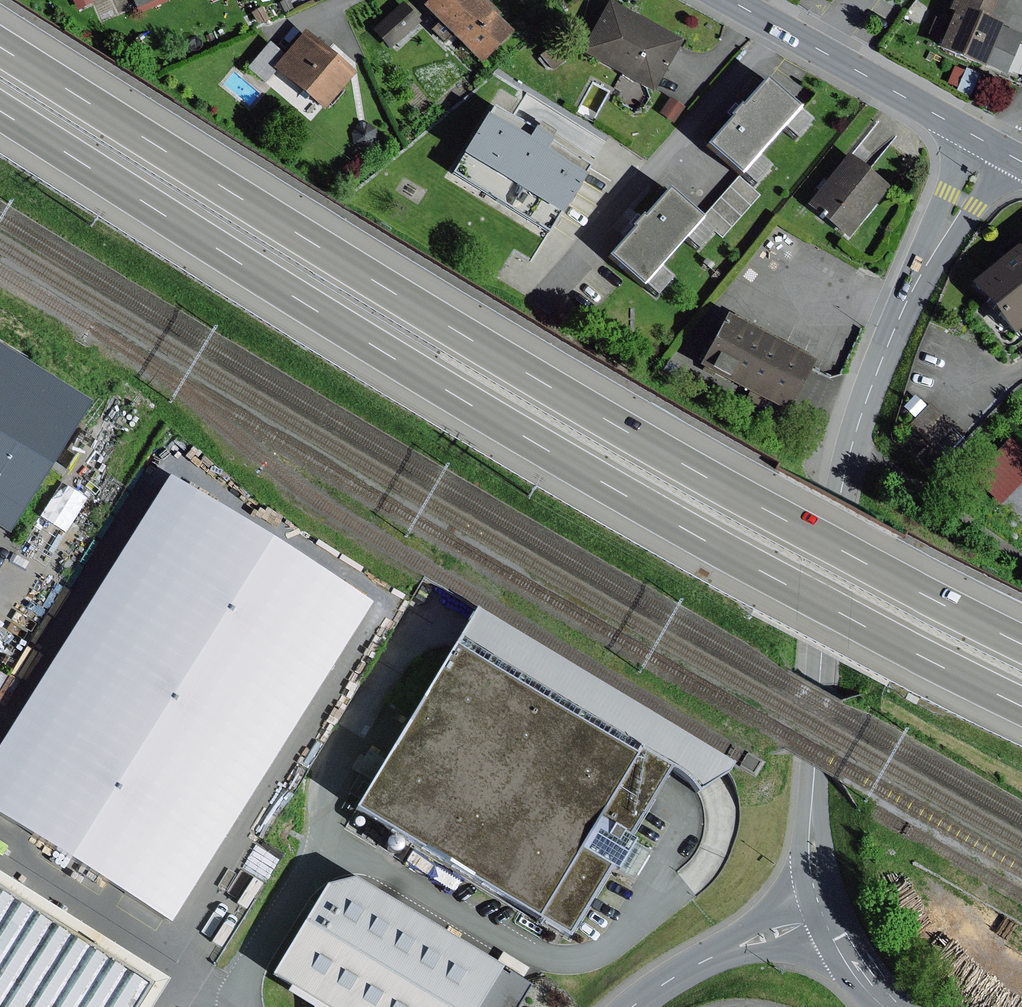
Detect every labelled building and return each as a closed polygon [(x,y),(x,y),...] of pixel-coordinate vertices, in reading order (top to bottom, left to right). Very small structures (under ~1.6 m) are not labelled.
[(92,0),(72,0),(77,11),(93,3),(92,0)] [(288,0),(284,0),(279,2),(284,13),(293,9),(288,0)] [(422,7),(480,65),(512,33),(479,0),(429,0),(422,7)] [(949,10),(954,12),(949,24),(934,18),(927,35),(940,40),(936,49),(983,69),(985,66),(1006,75),(1021,38),(1021,36),(1001,28),(1002,24),(990,19),(998,0),(953,0),(949,10)] [(682,41),(608,1),(579,53),(653,93),(682,41)] [(402,2),(371,30),(390,50),(420,22),(402,2)] [(268,21),(262,7),(251,13),(258,26),(268,21)] [(355,75),(305,31),(284,55),(272,68),(276,71),(322,112),(355,75)] [(270,43),(247,69),(265,84),(276,71),(272,68),(284,55),(270,43)] [(546,63),(552,72),(566,61),(560,53),(546,63)] [(965,72),(954,67),(947,83),(957,88),(955,91),(970,97),(980,75),(966,68),(965,72)] [(739,108),(729,118),(732,120),(708,147),(739,174),(796,110),(765,82),(741,110),(739,108)] [(684,107),(670,98),(659,114),(673,123),(684,107)] [(507,117),(491,108),(450,175),(550,236),(555,227),(592,168),(549,142),(552,136),(554,133),(539,123),(533,133),(519,125),(507,117)] [(368,123),(358,125),(352,134),(353,144),(362,149),(373,147),(378,139),(377,129),(368,123)] [(848,154),(806,205),(848,239),(890,188),(859,163),(848,154)] [(760,195),(738,176),(722,195),(701,219),(722,238),(760,195)] [(699,221),(666,192),(642,220),(640,218),(631,228),(633,230),(608,258),(641,287),(699,221)] [(690,244),(701,254),(715,237),(704,228),(690,244)] [(970,284),(1012,337),(1021,328),(1021,242),(970,284)] [(783,348),(725,317),(697,367),(785,415),(812,364),(783,348)] [(0,349),(0,525),(10,531),(89,404),(0,349)] [(914,418),(926,406),(914,395),(903,407),(914,418)] [(930,404),(909,424),(933,448),(953,427),(941,415),(930,404)] [(1009,440),(972,479),(1001,506),(1021,483),(1021,452),(1009,440)] [(168,481),(0,750),(0,817),(172,923),(369,606),(168,481)] [(475,612),(452,650),(631,756),(636,748),(671,769),(687,781),(696,795),(716,781),(729,772),(733,764),(475,612)] [(631,756),(452,650),(354,814),(568,941),(671,769),(636,748),(631,756)] [(8,674),(0,669),(0,687),(8,674)] [(357,829),(359,829),(360,828),(361,827),(362,825),(362,824),(362,822),(361,821),(360,820),(358,820),(357,820),(356,820),(354,821),(353,822),(353,823),(353,825),(353,826),(354,828),(356,828),(357,829)] [(384,852),(385,855),(387,856),(390,857),(393,857),(396,856),(398,855),(400,852),(401,849),(400,846),(399,843),(397,841),(394,840),(391,840),(388,840),(386,842),(384,844),(383,847),(383,850),(384,852)] [(168,980),(0,875),(0,890),(150,985),(136,1006),(152,1006),(168,980)] [(323,889),(272,977),(290,987),(286,994),(309,1006),(515,1006),(527,987),(351,882),(323,889)] [(0,890),(0,1006),(136,1006),(150,985),(0,890)]
